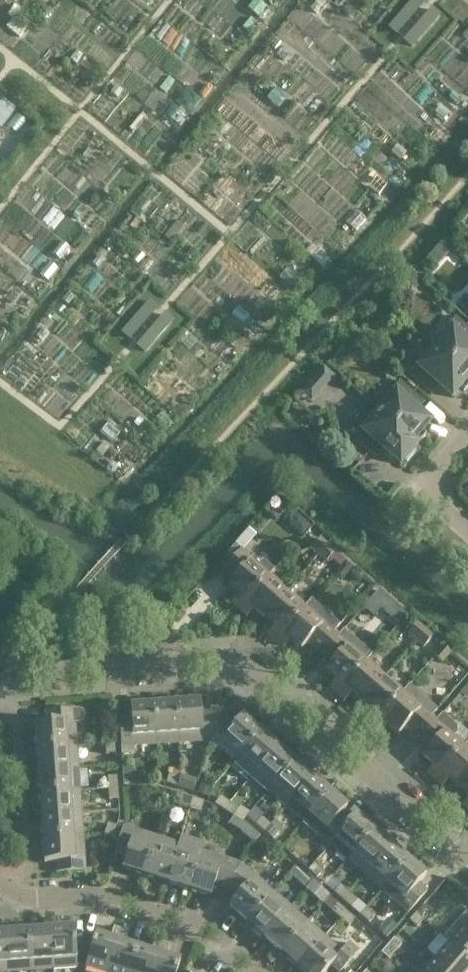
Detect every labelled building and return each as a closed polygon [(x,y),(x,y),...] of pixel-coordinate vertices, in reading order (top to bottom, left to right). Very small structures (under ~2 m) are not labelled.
[(149,12),(157,3),(154,0),(136,0),(149,12)] [(235,113),(245,118),(252,104),(242,99),(235,113)] [(179,109),(183,120),(196,116),(192,104),(179,109)] [(465,294),(457,304),(467,314),(467,297),(465,294)] [(451,328),(434,347),(467,376),(467,342),(467,341),(467,339),(467,327),(456,316),(447,325),(451,328)] [(464,391),(467,386),(467,376),(434,347),(418,366),(409,358),(401,368),(425,389),(433,380),(452,397),(460,387),(464,391)] [(324,368),(316,376),(325,385),(333,376),(324,368)] [(392,389),(395,392),(379,411),(417,445),(426,434),(422,431),(430,421),(411,405),(418,396),(400,380),(392,389)] [(360,415),(345,431),(369,452),(377,444),(400,464),(404,459),(407,461),(415,451),(413,449),(417,445),(379,411),(368,423),(360,415)] [(297,513),(291,520),(291,526),(302,535),(310,525),(297,513)] [(328,544),(321,537),(310,549),(318,555),(328,544)] [(318,555),(326,562),(336,551),(328,544),(318,555)] [(239,552),(223,570),(233,579),(228,585),(238,595),(234,600),(242,606),(270,574),(273,570),(274,570),(263,560),(260,562),(253,556),(251,558),(243,550),(242,549),(241,549),(239,552)] [(346,560),(342,565),(349,571),(353,567),(346,560)] [(242,606),(250,613),(254,608),(264,617),(286,593),(279,587),(281,583),(270,574),(242,606)] [(378,591),(367,604),(375,612),(387,599),(378,591)] [(264,617),(275,626),(270,631),(278,638),(306,605),(296,596),(292,598),(286,593),(264,617)] [(278,638),(286,645),(290,640),(301,649),(307,643),(316,651),(335,630),(324,621),(322,624),(316,619),(317,615),(306,605),(278,638)] [(426,629),(418,622),(408,634),(415,641),(426,629)] [(415,641),(423,648),(433,636),(426,629),(415,641)] [(339,691),(368,659),(371,655),(343,630),(339,634),(321,655),(331,664),(325,670),(336,680),(332,685),(339,691)] [(443,663),(451,653),(443,647),(435,656),(443,663)] [(377,672),(379,668),(368,659),(339,691),(347,698),(351,693),(362,702),(383,678),(377,672)] [(393,681),(390,683),(383,678),(362,702),(372,711),(368,716),(376,723),(404,690),(393,681)] [(432,715),(437,709),(408,685),(404,690),(376,723),(383,730),(388,725),(399,734),(404,728),(414,736),(432,715)] [(203,700),(177,702),(179,743),(210,740),(220,711),(204,712),(203,700)] [(154,704),(157,744),(179,743),(177,702),(154,704)] [(122,755),(133,754),(133,746),(157,744),(154,704),(130,705),(131,717),(119,718),(122,755)] [(46,723),(35,723),(36,747),(77,744),(75,722),(80,721),(81,721),(82,720),(84,719),(84,718),(85,717),(85,716),(85,715),(85,714),(84,712),(83,711),(81,709),(80,709),(79,709),(78,709),(46,711),(46,723)] [(243,715),(235,724),(220,711),(210,740),(234,761),(261,731),(243,715)] [(465,744),(455,734),(454,726),(441,715),(419,740),(429,749),(423,755),(434,765),(430,770),(437,776),(465,744)] [(278,746),(261,731),(234,761),(251,776),(278,746)] [(465,744),(437,776),(445,783),(449,778),(460,787),(467,778),(467,741),(465,744)] [(105,742),(106,754),(116,754),(115,742),(105,742)] [(38,770),(78,767),(77,744),(36,747),(38,770)] [(251,776),(269,791),(295,761),(278,746),(251,776)] [(295,761),(269,791),(286,806),(312,776),(295,761)] [(39,793),(80,790),(78,767),(38,770),(39,793)] [(180,776),(169,773),(166,782),(177,786),(180,776)] [(197,780),(181,775),(178,787),(194,791),(197,780)] [(117,776),(108,776),(109,788),(118,787),(117,776)] [(303,821),(330,791),(312,776),(286,806),(303,821)] [(467,795),(467,778),(460,787),(467,795)] [(201,782),(197,793),(208,796),(212,786),(201,782)] [(109,799),(119,799),(118,787),(109,788),(109,799)] [(41,815),(81,813),(80,790),(39,793),(41,815)] [(340,815),(347,806),(330,791),(303,821),(330,845),(349,823),(348,822),(340,815)] [(182,795),(179,804),(190,807),(193,798),(182,795)] [(219,796),(214,804),(224,810),(229,802),(219,796)] [(190,807),(201,811),(204,802),(193,798),(190,807)] [(234,816),(239,808),(229,802),(224,810),(234,816)] [(83,835),(81,813),(41,815),(43,838),(83,835)] [(374,829),(356,814),(348,822),(349,823),(330,845),(347,860),(374,829)] [(261,817),(255,824),(264,832),(270,825),(261,817)] [(105,833),(114,836),(118,825),(109,822),(105,833)] [(246,824),(240,830),(254,842),(259,836),(246,824)] [(279,832),(270,825),(264,832),(273,839),(279,832)] [(126,857),(122,868),(145,875),(157,836),(123,826),(115,853),(126,857)] [(374,829),(347,860),(364,875),(391,844),(374,829)] [(57,873),(85,871),(83,835),(43,838),(44,862),(56,861),(57,873)] [(203,841),(181,835),(179,843),(166,882),(188,889),(200,850),(203,841)] [(179,843),(157,836),(145,875),(166,882),(179,843)] [(261,839),(251,851),(260,858),(270,846),(261,839)] [(391,844),(364,875),(382,889),(408,859),(391,844)] [(211,896),(215,883),(228,887),(241,863),(200,850),(188,889),(211,896)] [(418,883),(426,874),(408,859),(382,889),(408,913),(427,891),(418,883)] [(238,896),(228,906),(246,922),(273,891),(241,863),(228,887),(238,896)] [(308,870),(317,878),(323,871),(314,863),(308,870)] [(303,874),(297,881),(305,889),(312,881),(303,874)] [(314,896),(321,889),(312,881),(305,889),(314,896)] [(340,885),(333,893),(342,900),(348,893),(340,885)] [(290,906),(273,891),(246,922),(264,937),(290,906)] [(357,900),(348,893),(342,900),(351,908),(357,900)] [(337,904),(331,911),(340,919),(346,911),(337,904)] [(281,952),(307,921),(290,906),(264,937),(281,952)] [(359,915),(368,923),(374,916),(366,908),(359,915)] [(349,926),(355,919),(346,911),(340,919),(349,926)] [(459,920),(444,937),(449,941),(467,957),(467,912),(467,911),(459,920)] [(417,926),(424,919),(416,912),(410,920),(417,926)] [(386,920),(377,930),(386,938),(395,928),(386,920)] [(324,936),(307,921),(281,952),(298,967),(324,936)] [(53,969),(77,967),(74,927),(50,928),(53,969)] [(85,967),(102,971),(107,971),(121,929),(114,927),(110,938),(96,934),(85,967)] [(28,930),(30,970),(53,969),(50,928),(28,930)] [(128,931),(121,929),(107,971),(130,971),(138,947),(125,943),(128,931)] [(8,971),(30,970),(28,930),(5,932),(8,971)] [(341,951),(324,936),(298,967),(304,971),(325,971),(331,965),(339,971),(340,971),(359,951),(349,942),(341,951)] [(395,952),(401,945),(394,938),(387,945),(395,952)] [(151,951),(138,947),(130,971),(153,971),(162,942),(155,940),(151,951)] [(449,941),(435,958),(452,971),(467,971),(467,957),(449,941)] [(170,944),(162,942),(153,971),(177,971),(180,960),(166,956),(170,944)] [(387,945),(381,953),(389,959),(395,952),(387,945)] [(435,958),(423,971),(452,971),(435,958)]
